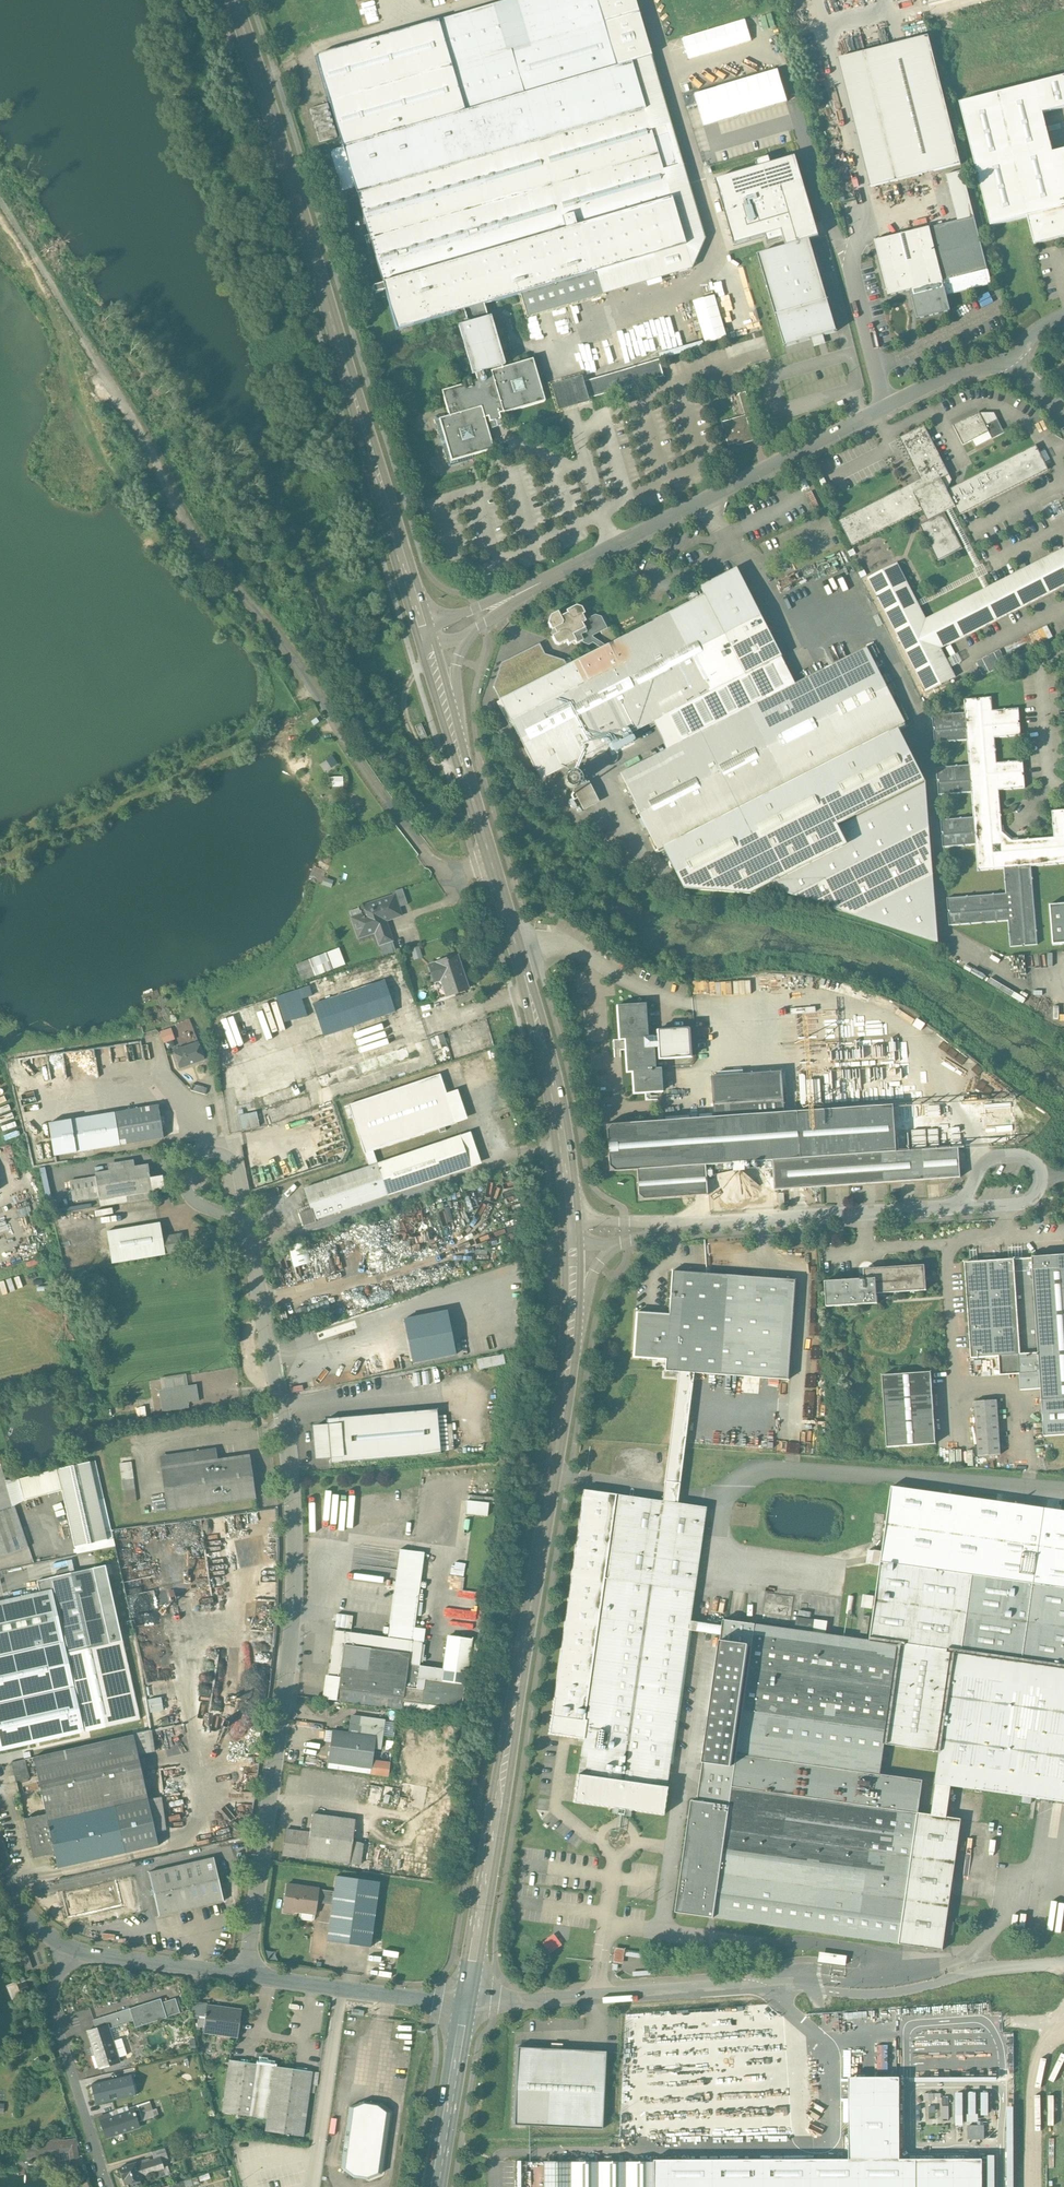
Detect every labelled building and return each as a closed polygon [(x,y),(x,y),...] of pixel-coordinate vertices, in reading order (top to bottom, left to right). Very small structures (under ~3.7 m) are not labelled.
[(315,57),(357,195),(357,194),(358,196),(357,197),(383,284),(373,287),(372,289),(373,293),(375,294),(385,291),(396,331),(458,313),(484,305),(516,295),(523,293),(653,255),(684,246),(685,246),(663,171),(663,170),(653,138),(651,130),(651,129),(631,63),(616,67),(595,0),(510,0),(315,57)] [(616,67),(631,63),(651,57),(635,0),(595,0),(616,67)] [(682,38),(688,60),(753,41),(746,19),(682,38)] [(929,36),(864,52),(897,181),(961,165),(929,36)] [(897,181),(864,52),(838,59),(871,187),(897,181)] [(703,124),(788,102),(780,69),(694,91),(703,124)] [(962,102),(993,228),(1032,219),(1038,245),(1063,239),(1063,146),(1060,147),(1051,111),(1063,108),(1063,77),(962,102)] [(329,104),(309,109),(320,146),(339,140),(329,104)] [(666,125),(651,130),(653,138),(663,170),(678,166),(666,125)] [(791,157),(713,181),(733,246),(765,237),(767,243),(785,238),(787,246),(810,239),(816,237),(791,157)] [(974,217),(963,171),(946,175),(958,221),(974,217)] [(958,221),(949,224),(962,277),(988,270),(974,217),(958,221)] [(949,224),(930,228),(943,281),(962,277),(949,224)] [(930,228),(875,241),(889,295),(888,295),(889,296),(911,291),(911,290),(913,290),(917,292),(920,288),(943,282),(943,281),(930,228)] [(787,246),(758,255),(785,347),(837,332),(810,239),(787,246)] [(684,246),(653,255),(660,277),(691,268),(684,246)] [(523,293),(516,295),(522,317),(660,277),(653,255),(523,293)] [(962,277),(943,281),(943,282),(947,296),(991,285),(988,270),(962,277)] [(943,282),(920,288),(917,292),(913,290),(911,290),(911,291),(912,291),(910,292),(911,296),(913,296),(913,297),(912,297),(917,319),(951,311),(947,296),(943,282)] [(716,294),(694,300),(707,343),(728,337),(716,294)] [(505,366),(491,317),(488,318),(484,305),(458,313),(458,315),(455,316),(454,319),(455,323),(457,324),(461,323),(461,326),(458,327),(472,375),(475,374),(477,381),(471,383),(471,380),(468,379),(464,380),(463,382),(464,385),(442,391),(449,417),(445,418),(444,414),(434,417),(449,467),(474,459),(472,456),(494,450),(484,419),(488,417),(490,423),(495,421),(501,420),(499,414),(503,413),(503,414),(545,402),(533,359),(503,368),(502,367),(505,366)] [(576,377),(545,385),(553,415),(584,406),(582,400),(665,377),(660,360),(578,383),(576,377)] [(753,417),(746,392),(739,394),(747,419),(753,417)] [(979,413),(954,426),(964,445),(989,432),(986,425),(979,413)] [(747,419),(738,421),(737,418),(722,423),(729,445),(737,443),(738,446),(751,442),(748,429),(746,429),(746,426),(749,425),(747,419)] [(997,419),(986,425),(989,432),(993,439),(1004,433),(997,419)] [(950,476),(924,426),(900,438),(921,480),(839,521),(852,546),(922,510),(928,521),(920,525),(938,561),(963,549),(944,513),(956,507),(960,515),(1048,470),(1036,446),(947,491),(942,480),(950,476)] [(820,509),(812,491),(807,494),(815,512),(820,509)] [(926,619),(898,563),(868,578),(927,692),(956,677),(941,648),(1063,586),(1063,549),(926,619)] [(644,731),(655,725),(668,750),(621,774),(661,852),(666,849),(686,889),(752,894),(765,887),(939,943),(926,781),(900,731),(907,727),(867,649),(797,685),(782,656),(782,655),(738,569),(702,588),(706,596),(606,647),(593,638),(592,636),(606,629),(601,618),(595,616),(585,621),(582,615),(585,614),(581,608),(576,606),(566,611),(567,613),(560,617),(558,612),(550,616),(548,623),(552,631),(554,630),(556,634),(552,637),(556,644),(559,645),(566,641),(568,645),(575,642),(576,644),(582,641),(583,644),(588,646),(593,643),(601,649),(567,666),(564,660),(545,654),(539,644),(501,663),(493,687),(500,700),(497,702),(507,722),(510,720),(540,778),(642,727),(644,731)] [(1009,655),(1052,634),(1048,626),(1005,647),(1009,655)] [(977,661),(984,675),(1008,662),(1001,649),(977,661)] [(952,666),(961,662),(958,654),(949,658),(952,666)] [(964,700),(965,713),(954,714),(954,713),(952,713),(952,714),(933,715),(935,743),(954,741),(954,742),(956,742),(956,741),(968,740),(969,752),(968,752),(968,753),(969,753),(970,765),(958,766),(958,765),(956,765),(956,766),(937,768),(939,795),(959,793),(959,794),(960,794),(960,793),(972,792),(974,817),(962,818),(961,818),(941,820),(943,847),(963,846),(965,846),(976,845),(978,869),(977,869),(978,871),(980,871),(1004,869),(1005,880),(1005,882),(1006,893),(995,894),(993,894),(993,895),(969,896),(967,896),(967,897),(948,898),(950,926),(969,924),(969,925),(971,924),(995,922),(995,923),(997,922),(1009,921),(1009,932),(1009,934),(1010,934),(1011,947),(1038,945),(1037,932),(1038,932),(1037,930),(1033,880),(1033,878),(1032,866),(1056,864),(1056,865),(1058,865),(1058,864),(1063,864),(1063,810),(1052,811),(1053,824),(1053,826),(1053,825),(1054,837),(1030,839),(1030,838),(1028,839),(1009,841),(1009,838),(1007,836),(1005,835),(1003,835),(1001,817),(1002,816),(1002,815),(1001,815),(999,790),(1011,789),(1011,790),(1013,790),(1013,789),(1025,788),(1023,761),(1010,762),(1010,761),(1009,761),(1009,762),(997,763),(996,751),(997,751),(997,749),(996,749),(995,738),(1007,737),(1008,737),(1021,736),(1019,708),(1006,709),(1004,709),(1004,710),(993,710),(992,697),(964,700)] [(579,784),(580,781),(579,779),(577,776),(575,775),(572,774),(569,775),(567,776),(566,779),(565,782),(566,784),(567,787),(570,788),(572,789),(575,788),(578,787),(579,784)] [(333,786),(344,785),(343,776),(332,776),(333,786)] [(589,783),(574,790),(583,809),(598,802),(589,783)] [(402,889),(392,892),(394,896),(388,898),(392,910),(408,905),(402,889)] [(388,898),(369,904),(371,910),(371,912),(352,918),(358,938),(375,932),(380,945),(392,940),(384,918),(381,919),(380,914),(392,910),(388,898)] [(1050,905),(1053,945),(1063,944),(1063,904),(1050,905)] [(392,940),(380,945),(383,955),(396,951),(392,940)] [(296,965),(302,981),(346,964),(339,948),(296,965)] [(457,956),(429,965),(433,977),(442,974),(449,996),(468,989),(457,956)] [(363,977),(351,980),(353,988),(365,985),(363,977)] [(323,1002),(313,1005),(324,1036),(395,1011),(385,980),(323,1002)] [(298,990),(276,997),(285,1022),(306,1017),(304,1008),(298,991),(298,990)] [(646,1004),(616,1006),(619,1040),(624,1039),(626,1073),(632,1072),(633,1094),(663,1092),(661,1068),(655,1069),(653,1036),(648,1036),(646,1004)] [(180,1044),(197,1037),(190,1019),(159,1030),(164,1043),(177,1038),(180,1044)] [(691,1028),(656,1030),(658,1060),(693,1057),(691,1028)] [(444,1034),(437,1036),(442,1048),(448,1046),(444,1034)] [(435,1037),(429,1039),(433,1051),(439,1049),(435,1037)] [(210,1057),(204,1041),(198,1043),(203,1059),(210,1057)] [(198,1043),(174,1051),(180,1068),(204,1060),(203,1059),(198,1043)] [(412,1044),(323,1074),(327,1086),(411,1057),(409,1051),(414,1049),(412,1044)] [(782,1071),(712,1076),(715,1117),(785,1113),(782,1071)] [(440,1074),(348,1105),(365,1154),(456,1123),(440,1074)] [(715,1117),(606,1125),(609,1172),(637,1170),(639,1199),(709,1195),(707,1165),(735,1163),(746,1162),(773,1160),(802,1158),(897,1152),(894,1105),(785,1113),(715,1117)] [(158,1106),(115,1113),(120,1145),(163,1138),(158,1106)] [(115,1112),(71,1120),(76,1152),(120,1145),(115,1113),(115,1112)] [(257,1112),(238,1116),(241,1130),(259,1126),(257,1112)] [(76,1152),(71,1120),(48,1124),(54,1156),(76,1152)] [(460,1136),(325,1181),(336,1213),(471,1168),(460,1136)] [(897,1152),(802,1158),(773,1160),(775,1190),(927,1180),(925,1150),(897,1152)] [(746,1162),(735,1163),(735,1171),(746,1169),(746,1162)] [(148,1165),(95,1173),(96,1177),(99,1197),(100,1200),(152,1192),(163,1190),(161,1176),(150,1178),(148,1165)] [(167,1175),(161,1176),(163,1190),(169,1189),(167,1175)] [(96,1177),(70,1181),(73,1201),(99,1197),(96,1177)] [(325,1181),(304,1189),(311,1210),(299,1214),(303,1226),(316,1222),(315,1220),(336,1213),(325,1181)] [(928,1184),(929,1197),(945,1196),(945,1183),(928,1184)] [(152,1192),(100,1200),(101,1206),(153,1198),(152,1192)] [(159,1223),(107,1232),(112,1263),(165,1255),(162,1239),(159,1223)] [(182,1233),(171,1235),(169,1238),(162,1239),(165,1255),(185,1251),(182,1233)] [(306,1241),(289,1245),(294,1266),(311,1262),(306,1241)] [(965,1262),(971,1358),(1019,1355),(1021,1390),(1041,1388),(1045,1436),(1063,1435),(1063,1255),(965,1262)] [(878,1303),(877,1293),(927,1290),(925,1265),(864,1269),(865,1280),(861,1280),(861,1279),(825,1281),(827,1307),(878,1303)] [(665,1370),(679,1371),(694,1372),(789,1379),(796,1280),(672,1271),(669,1314),(636,1312),(633,1357),(666,1359),(665,1370)] [(448,1310),(403,1319),(412,1363),(456,1354),(448,1310)] [(494,1359),(502,1358),(502,1355),(479,1358),(479,1365),(495,1364),(494,1359)] [(947,1921),(962,1819),(945,1817),(950,1786),(1033,1797),(1037,1798),(1063,1802),(1063,1511),(892,1486),(883,1552),(869,1550),(867,1563),(881,1565),(870,1640),(813,1632),(815,1619),(797,1617),(795,1630),(724,1620),(723,1626),(690,1621),(706,1507),(677,1503),(694,1372),(679,1371),(662,1501),(583,1490),(554,1698),(553,1698),(548,1734),(583,1739),(578,1774),(577,1774),(573,1802),(612,1808),(611,1814),(621,1815),(630,1816),(631,1810),(663,1815),(667,1787),(666,1786),(670,1764),(673,1764),(691,1630),(721,1635),(698,1801),(692,1800),(676,1912),(715,1918),(715,1917),(899,1943),(899,1944),(943,1950),(945,1934),(953,1935),(955,1922),(947,1921)] [(931,1372),(883,1375),(888,1447),(936,1444),(931,1372)] [(196,1385),(159,1391),(162,1412),(179,1409),(179,1404),(188,1403),(199,1401),(196,1385)] [(997,1400),(975,1401),(978,1456),(1001,1454),(997,1400)] [(437,1410),(339,1418),(343,1462),(440,1454),(437,1410)] [(339,1418),(327,1419),(327,1426),(314,1427),(317,1458),(330,1457),(330,1463),(343,1462),(339,1418)] [(209,1450),(187,1453),(188,1463),(161,1467),(168,1511),(255,1499),(249,1455),(216,1459),(216,1455),(209,1450)] [(89,1462),(56,1470),(62,1490),(62,1491),(74,1548),(107,1540),(89,1462)] [(14,1506),(0,1464),(0,1510),(14,1506)] [(56,1470),(18,1480),(24,1501),(62,1491),(62,1490),(56,1470)] [(135,1489),(124,1490),(126,1503),(137,1501),(135,1489)] [(488,1503),(466,1501),(465,1514),(487,1516),(488,1503)] [(0,1510),(0,1531),(8,1554),(28,1547),(14,1506),(0,1510)] [(399,1549),(388,1638),(412,1641),(413,1629),(414,1625),(423,1553),(399,1549)] [(93,1569),(77,1572),(74,1562),(43,1569),(35,1570),(40,1592),(52,1645),(64,1642),(66,1654),(87,1649),(109,1644),(93,1569)] [(109,1644),(122,1641),(106,1566),(93,1569),(109,1644)] [(130,1615),(158,1610),(155,1590),(126,1595),(130,1615)] [(0,1601),(0,1657),(52,1645),(40,1592),(0,1601)] [(873,1597),(865,1596),(863,1606),(872,1608),(873,1597)] [(353,1616),(337,1614),(335,1627),(351,1629),(353,1616)] [(870,1616),(863,1615),(861,1633),(867,1633),(870,1616)] [(421,1630),(413,1629),(412,1641),(423,1642),(424,1630),(421,1630)] [(388,1638),(335,1630),(333,1643),(344,1645),(409,1654),(408,1664),(419,1666),(423,1642),(412,1641),(388,1638)] [(471,1639),(449,1636),(444,1669),(442,1682),(424,1679),(423,1690),(416,1689),(405,1687),(404,1698),(403,1698),(403,1701),(461,1709),(463,1694),(464,1687),(471,1639)] [(73,1686),(83,1732),(140,1719),(122,1641),(109,1644),(66,1654),(73,1686)] [(0,1657),(0,1702),(18,1698),(64,1688),(73,1686),(66,1654),(64,1642),(52,1645),(0,1657)] [(344,1645),(333,1643),(328,1676),(339,1677),(344,1645)] [(409,1654),(344,1645),(339,1677),(338,1689),(403,1698),(404,1698),(405,1687),(416,1689),(419,1666),(408,1664),(409,1654)] [(444,1669),(419,1666),(416,1689),(423,1690),(424,1679),(442,1682),(444,1669)] [(0,1702),(0,1751),(83,1732),(73,1686),(0,1702)] [(403,1698),(338,1689),(336,1701),(358,1704),(358,1703),(402,1709),(403,1701),(403,1698)] [(384,1721),(351,1716),(349,1733),(375,1736),(374,1748),(380,1749),(384,1721)] [(393,1735),(393,1721),(385,1721),(384,1735),(393,1735)] [(349,1733),(332,1730),(328,1763),(371,1769),(374,1748),(375,1736),(349,1733)] [(151,1731),(134,1735),(138,1754),(154,1751),(151,1731)] [(78,1747),(33,1758),(46,1814),(48,1822),(148,1799),(138,1754),(134,1735),(107,1741),(78,1747)] [(21,1760),(12,1762),(16,1782),(30,1778),(25,1759),(21,1760)] [(390,1762),(376,1760),(374,1775),(388,1777),(390,1762)] [(161,1798),(148,1800),(155,1833),(166,1830),(161,1798)] [(148,1799),(48,1822),(55,1853),(54,1853),(55,1856),(78,1851),(80,1863),(158,1846),(155,1833),(148,1800),(148,1799)] [(46,1814),(24,1819),(33,1858),(54,1853),(55,1853),(48,1822),(46,1814)] [(356,1820),(312,1814),(310,1834),(306,1857),(350,1863),(356,1820)] [(310,1834),(285,1830),(282,1854),(306,1858),(306,1857),(310,1834)] [(78,1851),(55,1856),(58,1868),(80,1863),(78,1851)] [(213,1858),(149,1872),(159,1916),(223,1901),(213,1858)] [(380,1882),(336,1876),(334,1891),(332,1905),(327,1941),(370,1947),(380,1882)] [(319,1889),(287,1884),(283,1912),(294,1913),(294,1911),(316,1914),(317,1903),(319,1889)] [(334,1891),(319,1889),(317,1903),(332,1905),(334,1891)] [(550,1953),(562,1943),(554,1933),(542,1943),(550,1953)] [(623,1950),(615,1949),(614,1961),(621,1962),(623,1950)] [(847,1956),(825,1953),(823,1962),(846,1965),(847,1956)] [(161,1999),(129,2009),(133,2021),(135,2027),(167,2017),(161,1999)] [(207,2003),(192,2001),(194,2015),(205,2017),(205,2016),(204,2016),(205,2013),(206,2013),(207,2006),(207,2003)] [(242,2011),(207,2006),(206,2013),(205,2013),(204,2016),(205,2016),(205,2017),(203,2032),(216,2034),(217,2031),(237,2033),(237,2037),(238,2037),(242,2011)] [(129,2009),(106,2016),(108,2024),(109,2028),(133,2021),(129,2009)] [(106,2016),(93,2020),(96,2028),(108,2024),(106,2016)] [(96,2028),(87,2031),(99,2069),(120,2062),(109,2028),(108,2024),(96,2028)] [(606,2051),(517,2047),(514,2125),(602,2129),(606,2051)] [(268,2058),(260,2057),(259,2060),(257,2060),(257,2064),(230,2060),(222,2112),(267,2119),(265,2131),(303,2137),(312,2072),(276,2067),(276,2065),(277,2064),(275,2064),(271,2063),(272,2060),(268,2060),(268,2058)] [(130,2075),(91,2085),(95,2104),(135,2095),(130,2075)] [(542,2186),(966,2186),(966,2159),(900,2159),(900,2077),(850,2077),(850,2160),(652,2160),(542,2161),(542,2186)] [(957,2092),(957,2106),(990,2106),(990,2091),(957,2092)] [(377,2103),(364,2101),(349,2107),(341,2168),(353,2177),(367,2179),(381,2173),(390,2113),(377,2103)] [(139,2109),(133,2111),(137,2123),(143,2121),(139,2109)] [(133,2111),(111,2118),(110,2114),(100,2118),(106,2137),(138,2127),(137,2123),(133,2111)] [(986,2129),(985,2142),(994,2142),(994,2129),(986,2129)] [(75,2138),(26,2145),(27,2158),(68,2152),(69,2159),(78,2158),(75,2138)] [(164,2148),(152,2152),(154,2159),(161,2157),(167,2155),(164,2148)] [(119,2168),(123,2180),(125,2185),(127,2184),(128,2186),(135,2186),(139,2186),(137,2181),(143,2179),(142,2176),(156,2171),(158,2177),(165,2175),(163,2169),(164,2169),(162,2161),(161,2157),(154,2159),(138,2165),(137,2162),(119,2168)]
